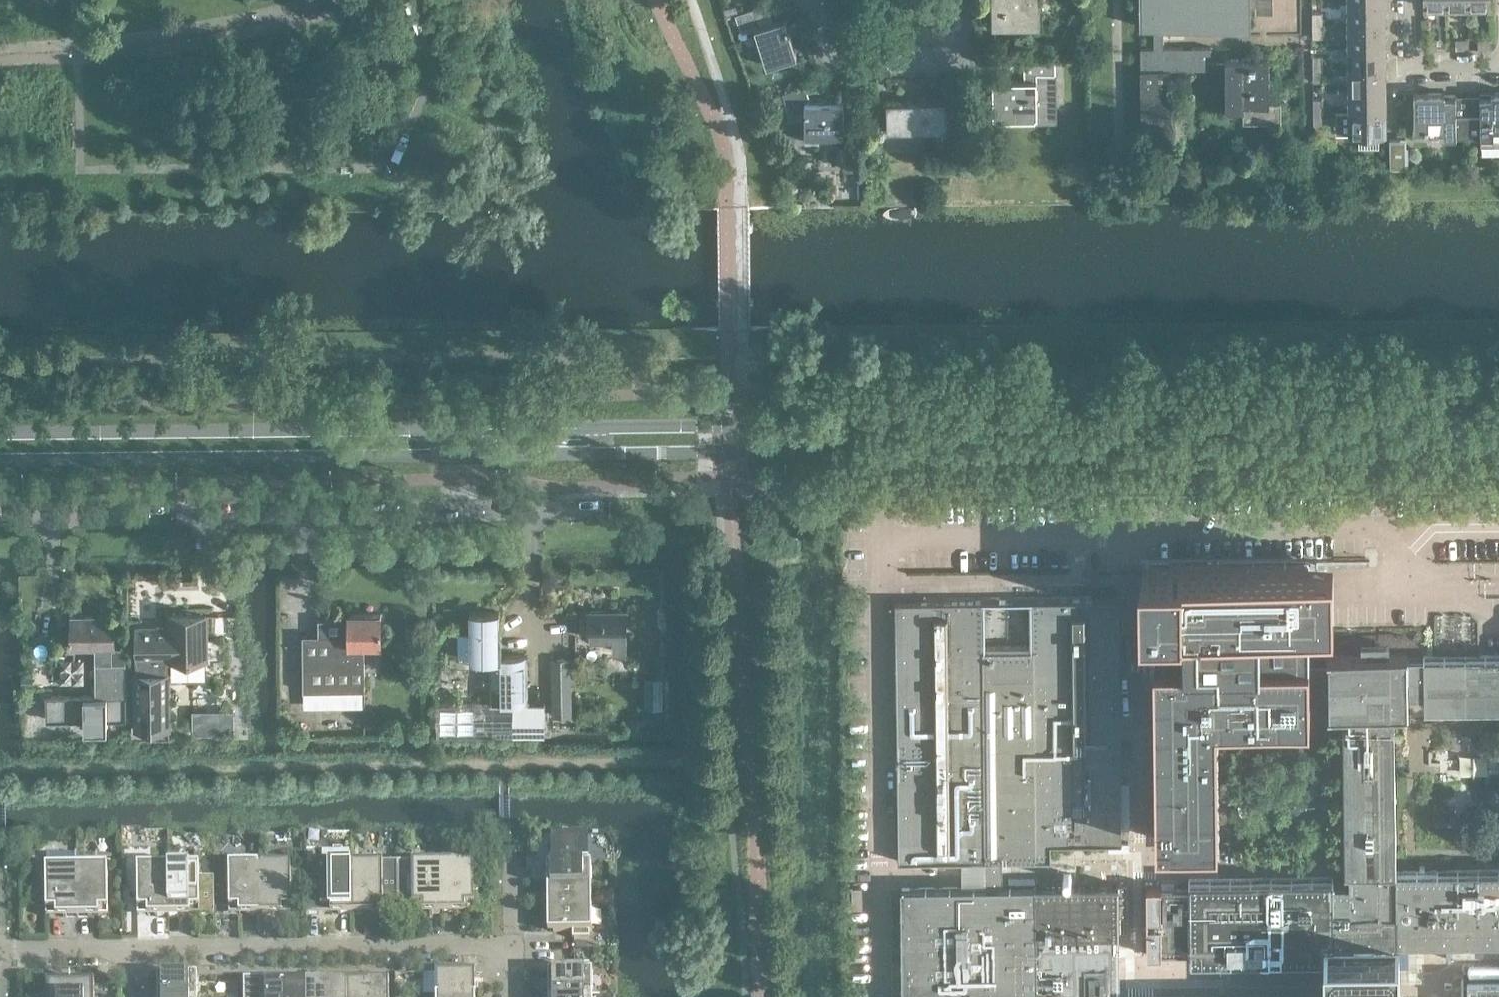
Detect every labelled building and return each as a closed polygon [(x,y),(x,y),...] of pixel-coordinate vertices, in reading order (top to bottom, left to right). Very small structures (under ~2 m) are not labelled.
[(1040,0),(992,0),(992,26),(1040,25),(1040,0)] [(1245,5),(1253,5),(1253,0),(1140,0),(1140,26),(1154,26),(1154,46),(1140,46),(1141,133),(1170,132),(1169,68),(1225,67),(1226,108),(1249,108),(1249,120),(1281,119),(1281,101),(1270,101),(1269,57),(1225,58),(1225,59),(1211,59),(1211,45),(1163,46),(1163,25),(1245,25),(1245,5)] [(1385,23),(1384,2),(1348,2),(1348,24),(1385,23)] [(797,55),(785,17),(770,22),(764,4),(735,13),(740,27),(764,20),(765,23),(755,27),(767,65),(797,55)] [(1321,24),(1321,11),(1312,12),(1312,24),(1321,24)] [(1385,45),(1385,23),(1348,24),(1349,45),(1385,45)] [(1321,37),(1321,24),(1312,24),(1313,37),(1321,37)] [(1491,47),(1491,38),(1478,39),(1478,47),(1491,47)] [(1437,48),(1437,39),(1424,39),(1424,48),(1437,48)] [(1468,47),(1468,39),(1456,39),(1456,48),(1468,47)] [(1385,67),(1385,45),(1349,45),(1349,67),(1385,67)] [(1322,67),(1322,55),(1313,55),(1313,67),(1322,67)] [(1056,115),(1055,57),(1024,57),(1024,78),(993,79),(993,83),(977,84),(977,106),(993,106),(993,116),(1040,115),(1040,121),(1054,120),(1054,115),(1056,115)] [(1322,80),(1322,67),(1313,67),(1313,80),(1322,80)] [(1385,88),(1385,67),(1349,67),(1349,89),(1385,88)] [(844,134),(844,101),(805,102),(805,98),(809,97),(805,85),(782,92),(788,112),(797,112),(797,110),(805,109),(805,140),(819,140),(819,134),(844,134)] [(1385,110),(1385,88),(1349,89),(1349,110),(1385,110)] [(1491,91),(1491,95),(1468,96),(1468,135),(1498,134),(1498,91),(1491,91)] [(1468,135),(1468,96),(1444,96),(1444,92),(1413,92),(1414,134),(1427,134),(1427,128),(1443,128),(1443,135),(1468,135)] [(947,98),(885,99),(886,134),(915,134),(915,143),(951,142),(951,165),(978,165),(977,120),(969,120),(969,122),(948,122),(947,98)] [(1322,110),(1322,98),(1313,98),(1313,111),(1322,110)] [(1322,123),(1322,110),(1313,111),(1313,123),(1322,123)] [(1386,133),(1385,110),(1349,110),(1350,133),(1386,133)] [(1390,140),(1391,168),(1407,168),(1406,140),(1390,140)] [(1310,715),(1310,700),(1310,660),(1309,652),(1308,652),(1308,616),(1334,616),(1333,560),(1329,560),(1321,560),(1312,560),(1304,560),(1221,561),(1143,562),(1143,569),(1144,618),(1155,618),(1156,654),(1154,654),(1156,838),(1219,837),(1217,715),(1310,715)] [(1120,842),(1117,623),(1117,598),(1103,598),(1086,599),(1032,599),(1032,644),(985,645),(984,600),(903,601),(898,601),(898,608),(900,727),(901,853),(901,860),(935,860),(938,869),(946,869),(948,860),(1051,858),(1051,842),(1120,842)] [(528,702),(527,654),(502,654),(502,636),(501,634),(501,633),(500,632),(499,610),(469,611),(470,632),(458,632),(458,670),(471,670),(471,674),(491,674),(491,701),(437,701),(437,736),(545,735),(545,702),(528,702)] [(627,649),(627,610),(588,611),(589,637),(614,637),(614,649),(627,649)] [(365,689),(364,644),(382,644),(381,613),(349,613),(349,634),(303,635),(304,690),(365,689)] [(168,727),(167,658),(171,658),(171,660),(206,660),(206,658),(205,658),(205,616),(206,616),(206,614),(170,615),(170,616),(171,616),(171,629),(164,629),(164,627),(137,627),(138,728),(136,728),(136,729),(169,729),(169,727),(168,727)] [(127,696),(126,662),(112,663),(112,647),(115,647),(114,615),(72,615),(72,635),(70,635),(70,640),(72,640),(72,647),(95,647),(96,696),(84,696),(84,714),(84,731),(109,730),(108,696),(127,696)] [(1479,654),(1433,655),(1423,655),(1423,657),(1407,657),(1407,651),(1389,651),(1389,641),(1361,641),(1361,652),(1325,652),(1325,654),(1329,654),(1329,660),(1310,660),(1310,700),(1329,700),(1329,709),(1325,710),(1325,711),(1347,711),(1347,727),(1343,727),(1344,872),(1349,872),(1349,883),(1333,883),(1333,877),(1188,878),(1189,888),(1159,888),(1160,951),(1189,950),(1189,960),(1326,958),(1326,940),(1333,941),(1398,940),(1498,939),(1498,868),(1396,869),(1395,723),(1391,723),(1391,711),(1408,711),(1408,693),(1424,693),(1424,707),(1498,706),(1498,654),(1479,654)] [(61,680),(86,681),(87,656),(62,655),(61,680)] [(572,715),(571,659),(552,659),(553,715),(572,715)] [(662,709),(662,680),(647,680),(646,709),(662,709)] [(218,725),(217,709),(198,710),(198,725),(218,725)] [(572,865),(572,858),(572,849),(560,849),(560,865),(572,865)] [(592,887),(591,865),(589,865),(589,857),(572,858),(572,865),(560,865),(547,865),(547,872),(547,888),(592,887)] [(444,913),(443,862),(398,863),(398,914),(444,913)] [(475,906),(474,862),(443,862),(444,913),(465,913),(465,906),(475,906)] [(352,914),(352,863),(306,864),(306,914),(352,914)] [(383,907),(383,863),(352,863),(352,914),(374,914),(374,907),(383,907)] [(261,915),(260,864),(229,865),(229,908),(239,908),(239,915),(261,915)] [(291,908),(291,864),(260,864),(261,915),(282,915),(282,908),(291,908)] [(169,916),(168,865),(137,866),(138,909),(147,909),(147,916),(169,916)] [(215,915),(214,879),(200,879),(199,865),(168,865),(169,916),(215,915)] [(77,917),(77,866),(46,867),(46,910),(56,910),(56,917),(77,917)] [(108,910),(108,866),(77,866),(77,917),(99,917),(99,910),(108,910)] [(1127,884),(1119,884),(1119,883),(902,885),(903,996),(1120,996),(1119,946),(1128,946),(1127,884)] [(1159,886),(1147,886),(1147,916),(1152,916),(1159,916),(1159,888),(1159,886)] [(592,909),(592,887),(547,888),(548,909),(592,909)] [(592,932),(592,909),(548,909),(548,932),(573,932),(573,939),(590,939),(589,932),(592,932)] [(1152,923),(1147,923),(1147,934),(1147,954),(1160,954),(1160,952),(1159,923),(1152,923)] [(1326,940),(1326,958),(1326,972),(1326,996),(1399,996),(1398,971),(1398,940),(1333,941),(1326,940)] [(593,995),(593,972),(590,972),(590,965),(573,965),(573,972),(548,972),(549,995),(593,995)] [(476,995),(475,973),(436,973),(436,995),(476,995)] [(198,976),(158,976),(158,996),(198,996),(198,976)] [(71,978),(63,978),(63,983),(47,983),(47,996),(71,996),(71,978)] [(95,982),(79,982),(79,978),(71,978),(71,996),(95,996),(95,982)] [(1471,978),(1471,984),(1463,984),(1463,996),(1498,996),(1498,978),(1471,978)] [(368,981),(347,982),(348,996),(368,996),(368,981)] [(389,981),(368,981),(368,996),(390,996),(389,981)] [(266,982),(244,983),(245,996),(266,996),(266,982)] [(286,982),(266,982),(266,996),(286,996),(286,982)] [(307,982),(286,982),(286,996),(307,996),(307,982)] [(327,982),(307,982),(307,996),(327,996),(327,982)] [(347,982),(327,982),(327,996),(348,996),(347,982)] [(405,995),(405,983),(396,983),(396,995),(405,995)] [(238,984),(229,984),(229,996),(238,996),(238,984)]
